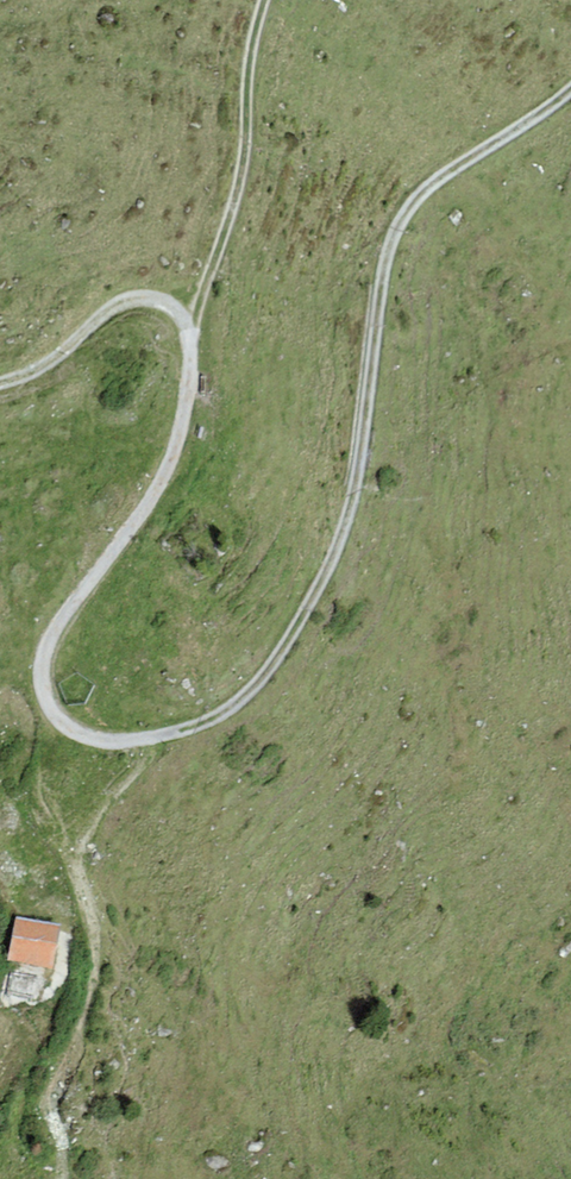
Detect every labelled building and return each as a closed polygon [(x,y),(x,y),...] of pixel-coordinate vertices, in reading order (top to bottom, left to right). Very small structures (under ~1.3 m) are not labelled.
[(64,927),(13,917),(5,959),(56,969),(64,927)]
